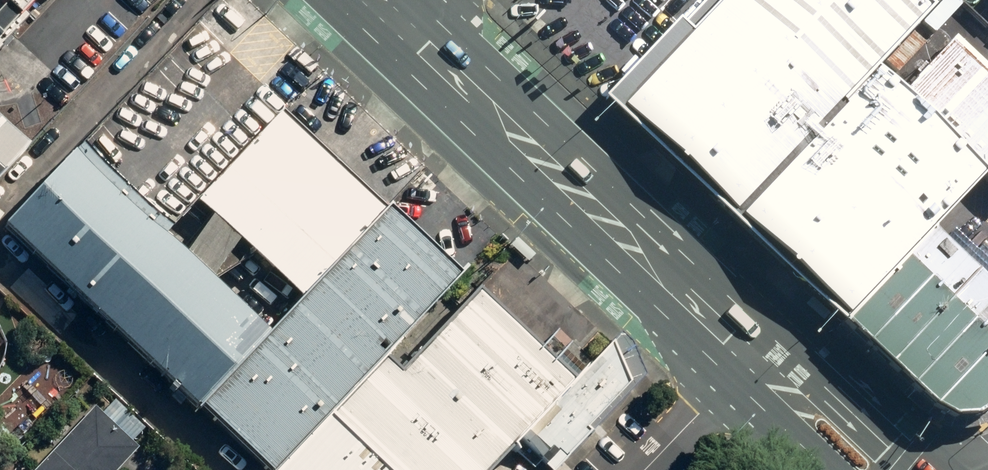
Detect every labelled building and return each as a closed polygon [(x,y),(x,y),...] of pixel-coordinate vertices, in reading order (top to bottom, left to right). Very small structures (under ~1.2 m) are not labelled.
[(29,13),(26,10),(35,0),(0,0),(0,45),(29,13)] [(919,15),(903,0),(681,0),(597,88),(733,217),(832,118),(826,110),(919,15)] [(976,4),(987,15),(987,0),(979,0),(976,4)] [(940,41),(890,95),(987,186),(987,85),(940,41)] [(307,286),(391,196),(281,94),(197,184),(307,286)] [(0,115),(0,170),(28,141),(0,115)] [(843,123),(740,224),(839,314),(922,391),(931,398),(944,401),(955,400),(970,396),(987,377),(987,274),(926,217),(843,123)] [(20,236),(199,402),(280,315),(101,149),(20,236)] [(460,261),(391,196),(307,286),(280,315),(199,402),(268,466),(383,343),(460,261)] [(268,466),(265,469),(500,469),(584,379),(474,277),(399,357),(383,343),(268,466)] [(101,403),(38,469),(122,469),(146,445),(101,403)]
